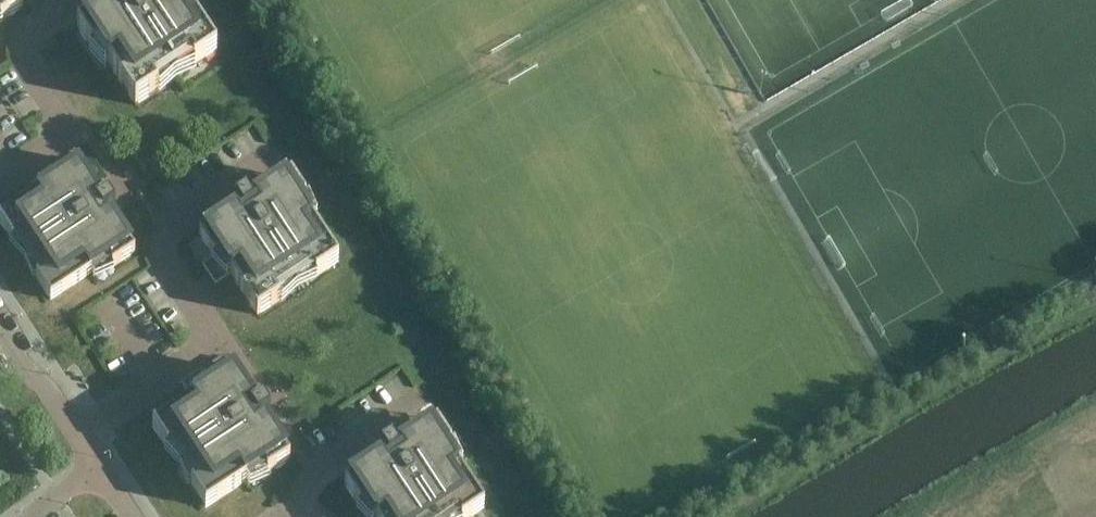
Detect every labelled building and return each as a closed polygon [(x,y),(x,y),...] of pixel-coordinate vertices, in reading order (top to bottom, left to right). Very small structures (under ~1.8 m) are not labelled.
[(1,21),(23,6),(19,0),(0,0),(0,20),(1,21)] [(24,6),(22,7),(49,49),(79,29),(78,27),(108,7),(104,0),(20,0),(24,6)] [(104,0),(108,7),(78,27),(79,29),(92,50),(98,46),(110,63),(109,63),(136,104),(158,90),(155,84),(191,60),(195,66),(217,51),(190,10),(183,0),(104,0)] [(74,157),(33,185),(38,192),(0,217),(0,220),(13,240),(19,236),(43,272),(37,276),(52,299),(110,261),(113,266),(136,251),(111,214),(106,217),(104,214),(116,206),(103,185),(96,190),(74,157)] [(230,217),(189,244),(216,286),(232,275),(258,314),(281,300),(277,294),(313,270),(317,276),(339,261),(312,220),(300,203),(306,199),(292,177),(255,201),(258,206),(255,208),(247,196),(226,210),(230,217)] [(223,357),(182,384),(192,400),(153,426),(168,448),(174,444),(198,481),(192,485),(206,507),(248,480),(247,479),(264,468),(268,474),(291,460),(266,422),(261,426),(259,422),(271,415),(257,394),(250,398),(223,357)] [(400,448),(403,453),(400,455),(392,443),(371,457),(376,464),(345,484),(360,506),(366,502),(376,516),(457,516),(458,516),(459,516),(470,516),(485,508),(458,467),(457,467),(446,450),(452,446),(437,424),(400,448)] [(485,508),(470,516),(490,516),(485,508)]
